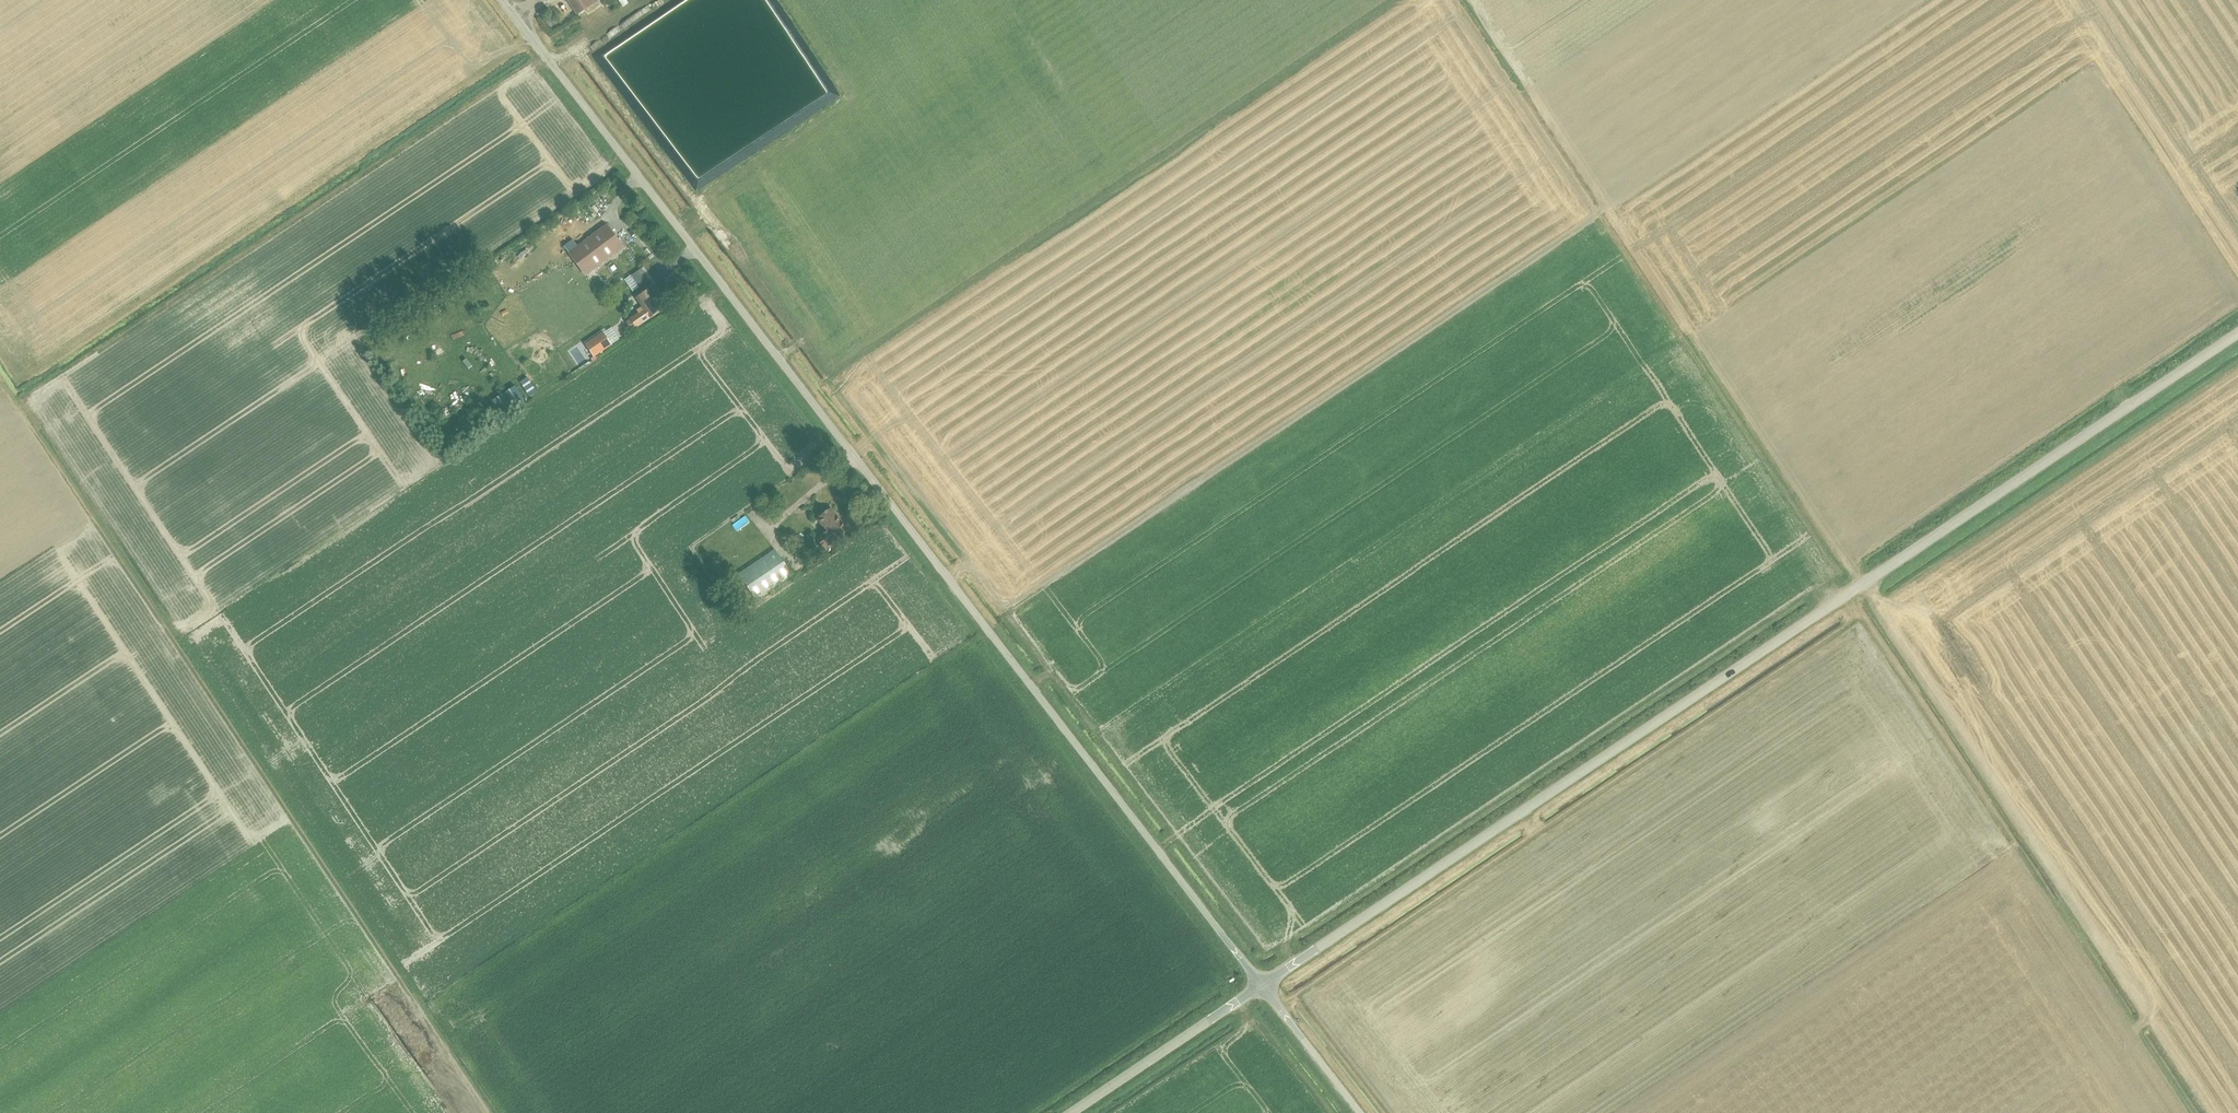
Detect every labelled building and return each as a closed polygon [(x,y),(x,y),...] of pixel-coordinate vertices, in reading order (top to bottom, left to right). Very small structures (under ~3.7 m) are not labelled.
[(592,1),(591,0),(570,0),(569,1),(578,15),(586,9),(588,12),(601,4),(598,0),(594,0),(592,1)] [(640,11),(638,13),(640,15),(641,17),(644,16),(653,10),(650,4),(645,7),(641,10),(640,11)] [(555,9),(550,12),(553,18),(557,23),(560,21),(562,20),(559,14),(555,9)] [(620,31),(631,24),(627,18),(616,26),(620,31)] [(597,40),(596,41),(598,43),(599,46),(601,45),(602,44),(611,38),(610,36),(607,33),(603,36),(599,39),(597,40)] [(607,260),(624,248),(606,225),(590,237),(578,246),(569,253),(586,276),(607,260)] [(573,240),(564,247),(569,253),(578,246),(573,240)] [(641,270),(631,277),(638,288),(649,281),(641,270)] [(630,319),(626,322),(631,330),(666,306),(653,287),(637,299),(643,307),(637,311),(639,313),(630,319)] [(602,333),(585,344),(593,358),(611,347),(602,333)] [(462,360),(458,363),(464,371),(468,367),(462,360)] [(524,377),(516,381),(524,398),(532,394),(524,377)] [(514,386),(491,400),(500,415),(523,400),(514,386)] [(824,549),(848,531),(831,508),(820,516),(829,528),(815,539),(824,549)] [(727,523),(731,530),(745,522),(741,515),(727,523)] [(777,553),(741,577),(754,597),(754,596),(789,572),(790,572),(777,553)]
